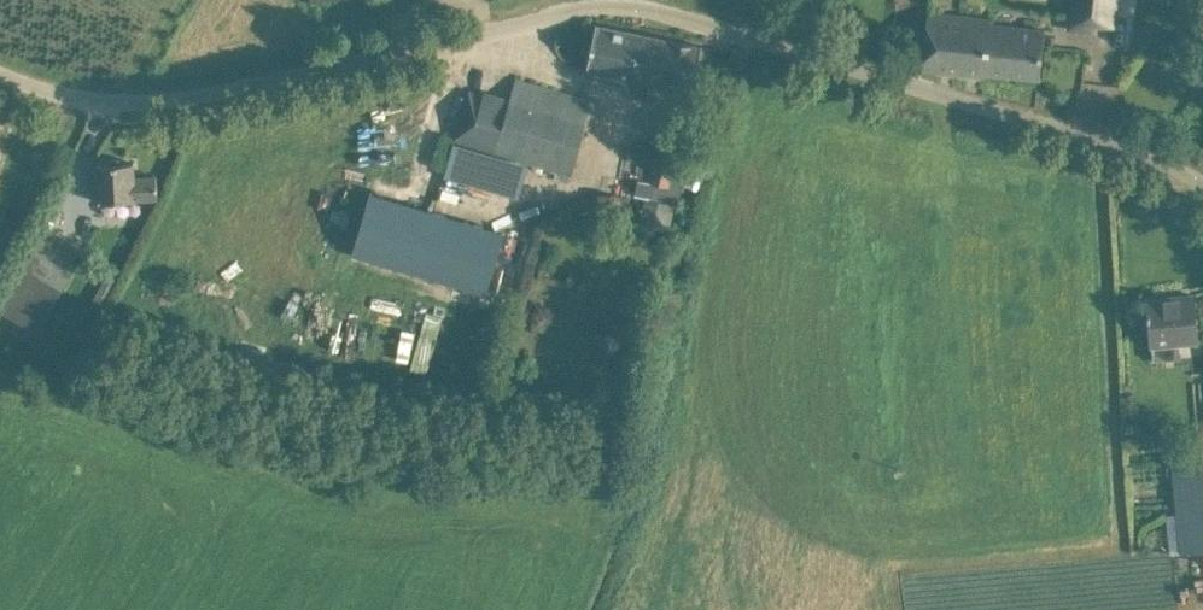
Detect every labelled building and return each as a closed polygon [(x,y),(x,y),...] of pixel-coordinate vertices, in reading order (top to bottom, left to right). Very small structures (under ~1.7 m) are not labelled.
[(1114,16),(1116,0),(1079,0),(1078,7),(1071,6),(1069,26),(1096,29),(1097,27),(1098,14),(1114,16)] [(991,15),(928,8),(922,68),(985,75),(985,71),(1040,77),(1045,25),(991,19),(991,15)] [(596,24),(587,68),(693,89),(701,45),(596,24)] [(468,93),(455,140),(571,173),(592,100),(516,79),(510,100),(488,96),(487,99),(468,93)] [(699,148),(710,151),(715,130),(704,128),(699,148)] [(635,194),(645,196),(640,224),(669,230),(675,202),(678,203),(686,164),(642,155),(638,178),(639,179),(635,194)] [(96,163),(98,201),(158,197),(157,175),(135,177),(134,161),(96,163)] [(507,279),(523,219),(445,198),(435,233),(448,236),(445,247),(456,249),(452,264),(507,279)] [(1175,335),(1176,341),(1197,340),(1193,294),(1147,298),(1148,304),(1146,304),(1146,310),(1148,310),(1151,337),(1175,335)] [(111,376),(116,363),(94,355),(89,368),(111,376)] [(1170,455),(1176,511),(1165,512),(1170,553),(1202,550),(1202,452),(1170,455)]
